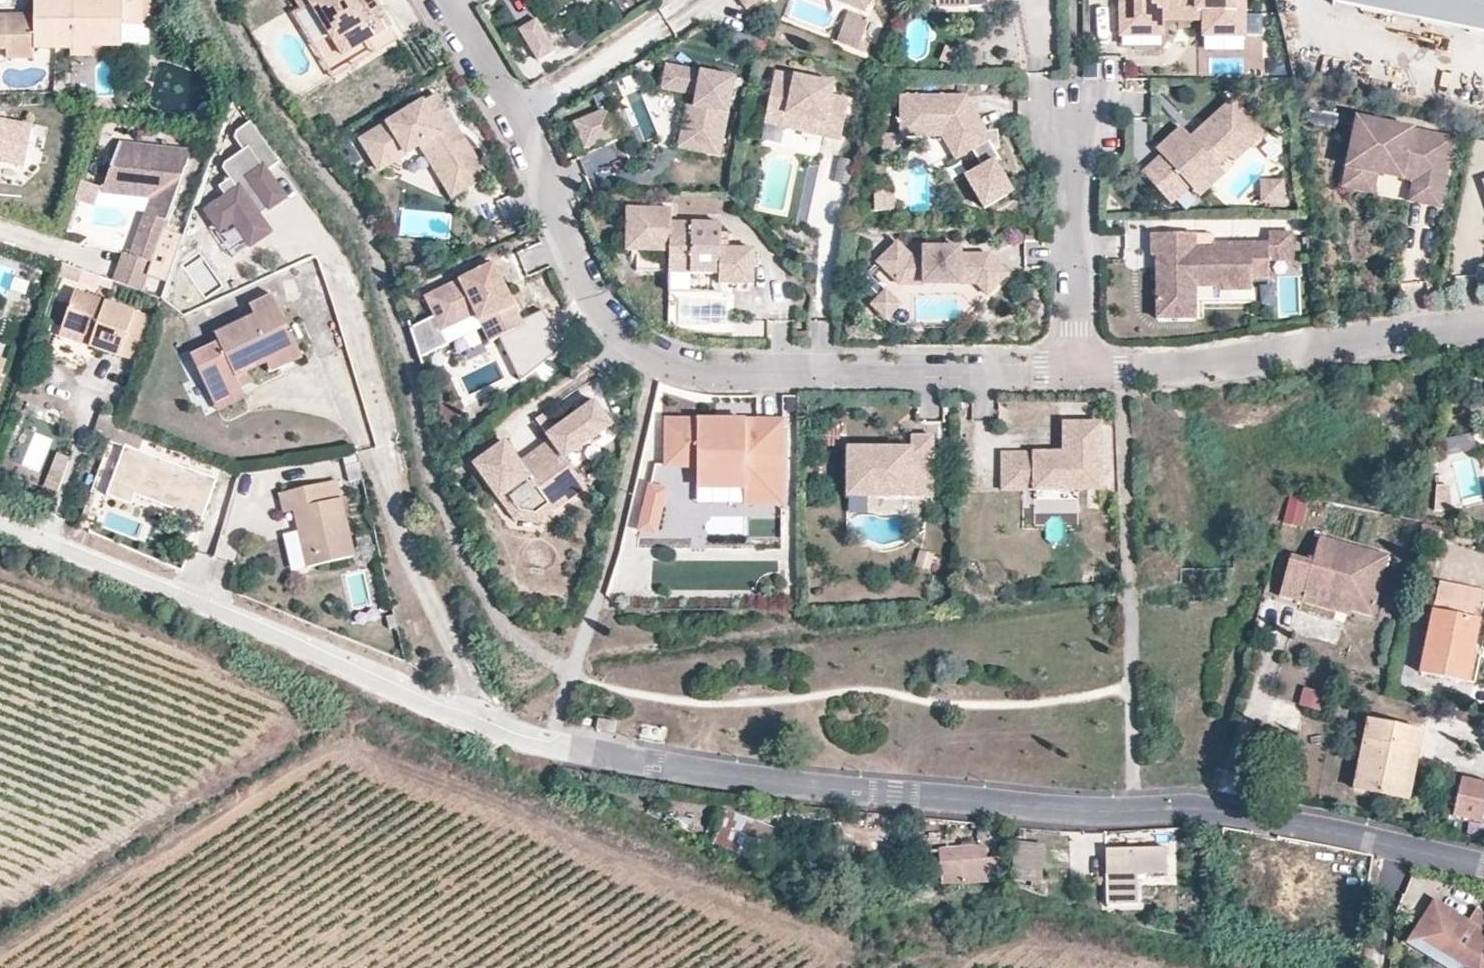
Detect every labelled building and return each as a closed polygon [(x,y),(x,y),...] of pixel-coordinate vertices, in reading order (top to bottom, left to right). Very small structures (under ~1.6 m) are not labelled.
[(35,14),(35,21),(8,21),(8,14),(0,14),(0,47),(7,47),(7,56),(35,56),(35,47),(71,47),(71,44),(92,44),(122,45),(122,25),(143,25),(143,0),(104,0),(104,1),(91,1),(91,0),(35,0),(35,14)] [(302,10),(312,5),(342,55),(390,26),(375,0),(355,0),(348,4),(345,0),(295,0),(302,10)] [(747,10),(760,0),(740,0),(747,10)] [(842,3),(866,11),(870,0),(843,0),(842,3)] [(1120,36),(1163,36),(1163,10),(1203,10),(1203,36),(1245,35),(1245,0),(1120,0),(1120,36)] [(1334,5),(1483,35),(1483,0),(1335,0),(1334,5)] [(871,20),(850,13),(845,26),(866,33),(871,20)] [(555,50),(536,19),(519,30),(538,61),(555,50)] [(866,33),(845,26),(840,42),(867,52),(870,42),(864,40),(866,33)] [(92,44),(71,44),(71,47),(71,55),(92,55),(92,44)] [(720,158),(735,79),(666,66),(661,91),(704,98),(702,110),(696,137),(688,135),(685,151),(720,158)] [(832,87),(775,75),(767,113),(803,120),(801,132),(841,140),(849,100),(830,96),(832,87)] [(967,96),(902,95),(901,135),(903,135),(943,135),(957,159),(973,149),(989,140),(991,139),(976,112),(969,112),(968,99),(967,96)] [(702,110),(704,98),(696,97),(694,108),(702,110)] [(1264,132),(1232,98),(1196,131),(1199,133),(1193,139),(1190,136),(1186,132),(1162,154),(1143,172),(1161,192),(1180,174),(1190,185),(1192,188),(1217,166),(1229,154),(1243,141),(1248,147),(1264,132)] [(433,118),(423,103),(362,140),(362,141),(381,172),(394,163),(389,154),(401,147),(407,155),(421,147),(438,174),(450,166),(465,191),(487,178),(454,124),(441,132),(433,118)] [(696,137),(702,110),(694,108),(686,106),(678,150),(685,151),(688,135),(696,137)] [(619,135),(608,109),(574,123),(585,149),(619,135)] [(445,110),(433,118),(441,132),(454,124),(445,110)] [(803,120),(767,113),(765,126),(801,132),(803,120)] [(1400,126),(1355,116),(1342,177),(1373,184),(1375,173),(1377,163),(1413,171),(1410,181),(1408,191),(1440,198),(1453,138),(1422,131),(1420,141),(1398,135),(1400,126)] [(0,121),(0,161),(25,166),(34,126),(13,121),(0,121)] [(284,198),(265,172),(278,162),(250,121),(236,131),(233,138),(242,151),(224,164),(222,169),(229,180),(218,188),(226,199),(207,212),(220,231),(233,221),(251,245),(269,232),(258,216),(250,206),(261,198),(269,208),(284,198)] [(1186,132),(1181,126),(1157,149),(1162,154),(1186,132)] [(1422,131),(1400,126),(1398,135),(1420,141),(1422,131)] [(1199,133),(1196,131),(1190,136),(1193,139),(1199,133)] [(149,195),(138,233),(159,239),(187,151),(117,139),(101,187),(149,195)] [(989,140),(973,149),(983,167),(967,176),(985,208),(1013,192),(995,161),(1000,158),(989,140)] [(1248,147),(1243,141),(1229,154),(1234,160),(1248,147)] [(407,155),(401,147),(389,154),(394,163),(407,155)] [(848,186),(854,162),(837,159),(831,183),(848,186)] [(1375,173),(1410,181),(1413,171),(1377,163),(1375,173)] [(465,191),(450,166),(438,174),(453,199),(465,191)] [(1224,173),(1217,166),(1192,188),(1199,195),(1224,173)] [(1190,185),(1180,174),(1161,192),(1171,203),(1189,186),(1190,185)] [(1373,184),(1342,177),(1339,187),(1371,194),(1373,184)] [(1262,181),(1262,207),(1293,207),(1292,180),(1262,181)] [(895,213),(895,184),(874,184),(874,213),(895,213)] [(1437,208),(1440,198),(1408,191),(1406,201),(1437,208)] [(258,216),(269,208),(261,198),(250,206),(258,216)] [(672,210),(628,210),(627,252),(637,252),(671,252),(670,274),(720,274),(720,285),(754,285),(754,250),(722,250),(722,249),(722,224),(672,224),(672,210)] [(153,261),(159,239),(138,233),(131,254),(153,261)] [(1197,234),(1154,234),(1154,256),(1159,256),(1169,256),(1169,270),(1159,270),(1159,299),(1197,299),(1197,287),(1216,287),(1216,291),(1255,290),(1255,278),(1255,267),(1271,267),(1271,260),(1294,260),(1294,233),(1271,234),(1271,244),(1216,244),(1216,255),(1197,255),(1197,234)] [(912,255),(897,241),(877,261),(877,262),(901,285),(978,285),(989,295),(1009,274),(989,255),(960,255),(960,248),(940,248),(927,248),(924,248),(924,255),(912,255)] [(153,261),(131,254),(122,251),(108,279),(143,291),(153,261)] [(1169,270),(1169,256),(1159,256),(1159,270),(1169,270)] [(499,291),(496,283),(502,280),(494,265),(426,297),(438,324),(412,336),(420,361),(450,347),(442,331),(476,315),(489,343),(524,326),(505,288),(499,291)] [(1271,278),(1271,267),(1255,267),(1255,278),(1271,278)] [(720,274),(670,274),(670,294),(720,294),(720,285),(720,274)] [(505,288),(502,280),(496,283),(499,291),(505,288)] [(903,304),(884,286),(866,305),(885,323),(903,304)] [(137,361),(154,316),(76,289),(63,326),(94,336),(91,345),(137,361)] [(208,390),(236,377),(237,377),(268,362),(272,372),(302,357),(273,293),(250,304),(254,312),(214,331),(219,340),(191,353),(208,390)] [(1197,299),(1159,299),(1160,319),(1198,319),(1197,299)] [(60,334),(91,345),(94,336),(63,326),(60,334)] [(236,377),(208,390),(217,410),(245,396),(236,377)] [(612,425),(595,402),(548,436),(551,440),(537,450),(541,455),(523,468),(520,462),(505,442),(496,449),(486,437),(462,455),(471,467),(474,464),(499,500),(507,494),(519,512),(536,515),(549,506),(554,513),(587,489),(573,469),(566,459),(612,425)] [(783,504),(783,421),(727,421),(727,429),(716,429),(716,421),(667,421),(667,466),(698,466),(698,488),(744,488),(745,504),(783,504)] [(727,429),(727,421),(716,421),(716,429),(727,429)] [(1101,423),(1064,423),(1064,453),(1064,458),(1057,458),(1057,453),(1034,452),(1004,452),(1004,489),(1034,490),(1034,476),(1059,476),(1065,490),(1101,490),(1101,423)] [(933,498),(933,437),(911,438),(912,449),(891,449),(890,461),(870,461),(870,449),(849,449),(849,488),(891,488),(891,498),(933,498)] [(201,471),(126,444),(113,480),(138,489),(163,497),(161,502),(187,512),(201,471)] [(891,449),(870,449),(870,461),(890,461),(891,449)] [(58,450),(45,482),(59,488),(72,456),(58,450)] [(541,455),(537,450),(520,462),(523,468),(541,455)] [(201,471),(187,512),(204,517),(218,477),(201,471)] [(1059,476),(1034,476),(1034,490),(1065,490),(1059,476)] [(138,489),(113,480),(108,494),(133,503),(138,489)] [(293,510),(297,530),(306,566),(354,557),(337,480),(279,492),(284,512),(293,510)] [(651,487),(641,530),(655,533),(666,490),(651,487)] [(848,498),(891,498),(891,488),(849,488),(848,498)] [(507,494),(499,500),(514,520),(538,524),(554,513),(549,506),(536,515),(519,512),(507,494)] [(1291,500),(1286,522),(1302,526),(1307,503),(1291,500)] [(306,566),(297,530),(281,534),(289,570),(306,566)] [(1291,557),(1279,598),(1302,604),(1307,587),(1346,598),(1347,594),(1355,596),(1350,612),(1372,618),(1389,557),(1319,538),(1312,563),(1291,557)] [(920,551),(916,567),(933,570),(937,555),(920,551)] [(1441,582),(1420,672),(1474,685),(1483,645),(1483,623),(1480,622),(1483,606),(1483,592),(1441,582)] [(1307,587),(1302,604),(1349,617),(1350,612),(1355,596),(1347,594),(1346,598),(1307,587)] [(1303,688),(1300,707),(1324,710),(1326,691),(1303,688)] [(599,718),(597,730),(614,734),(617,722),(599,718)] [(1408,756),(1420,758),(1425,732),(1368,720),(1356,773),(1386,780),(1383,795),(1410,801),(1416,774),(1404,771),(1408,756)] [(1416,774),(1420,758),(1408,756),(1404,771),(1416,774)] [(560,767),(559,771),(579,781),(582,773),(560,767)] [(1386,780),(1356,773),(1353,788),(1383,795),(1386,780)] [(1455,817),(1483,821),(1483,820),(1483,784),(1463,779),(1455,817)] [(727,810),(714,844),(762,862),(774,827),(727,810)] [(1016,837),(1012,879),(1040,883),(1044,845),(1031,843),(1031,838),(1016,837)] [(942,881),(999,881),(1002,857),(986,858),(985,844),(940,849),(942,881)] [(1166,848),(1106,849),(1108,905),(1139,904),(1138,874),(1166,873),(1166,848)] [(1429,900),(1422,914),(1428,918),(1432,910),(1460,926),(1464,919),(1429,900)] [(1430,949),(1461,966),(1461,967),(1483,967),(1483,913),(1471,906),(1464,919),(1460,926),(1432,910),(1428,918),(1422,914),(1413,930),(1419,933),(1412,947),(1427,955),(1430,949)] [(1419,933),(1413,930),(1406,944),(1412,947),(1419,933)] [(1427,955),(1450,967),(1461,967),(1461,966),(1430,949),(1427,955)]
